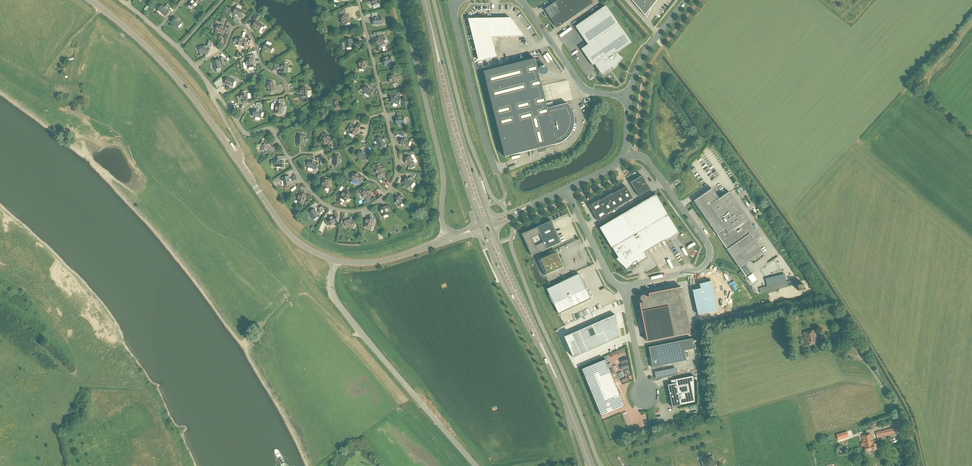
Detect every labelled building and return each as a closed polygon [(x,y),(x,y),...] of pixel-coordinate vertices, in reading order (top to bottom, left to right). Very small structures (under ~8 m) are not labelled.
[(199,3),(196,0),(192,0),(192,1),(191,0),(189,1),(190,2),(188,5),(189,5),(188,7),(191,10),(192,8),(193,9),(199,3)] [(566,9),(560,0),(559,0),(555,3),(561,12),(566,9)] [(570,6),(566,0),(560,0),(566,9),(570,6)] [(580,12),(584,9),(578,0),(574,3),(580,12)] [(589,6),(584,0),(578,0),(584,9),(589,6)] [(647,18),(651,8),(658,0),(631,0),(647,18)] [(551,19),(561,12),(555,3),(545,10),(551,19)] [(576,15),(580,12),(574,3),(570,6),(576,15)] [(167,13),(169,11),(162,5),(161,6),(160,5),(157,8),(158,9),(158,10),(164,16),(166,14),(166,15),(168,14),(167,13)] [(606,5),(576,27),(588,45),(581,49),(593,66),(595,65),(602,75),(612,67),(614,69),(622,58),(620,56),(617,52),(632,43),(606,5)] [(572,18),(576,15),(570,6),(566,9),(572,18)] [(243,13),(244,11),(236,7),(235,8),(234,8),(232,12),(233,12),(233,13),(241,17),(242,15),(243,15),(244,13),(243,13)] [(568,21),(572,18),(566,9),(561,12),(568,21)] [(558,28),(568,21),(561,12),(551,19),(558,28)] [(346,15),(340,18),(345,26),(346,25),(347,26),(350,24),(350,23),(351,22),(349,19),(350,19),(349,17),(348,17),(346,15)] [(172,20),(170,22),(177,28),(178,27),(179,28),(182,25),(181,24),(181,23),(175,17),(173,19),(173,18),(171,20),(172,20)] [(254,24),(252,26),(259,31),(260,30),(261,31),(264,28),(263,27),(263,26),(256,21),(255,23),(254,22),(253,24),(254,24)] [(471,21),(481,61),(497,57),(492,37),(524,37),(513,21),(471,21)] [(215,31),(223,35),(226,29),(223,27),(224,26),(222,25),(221,26),(218,25),(218,26),(216,26),(215,29),(216,30),(215,31)] [(385,44),(381,36),(375,39),(377,42),(376,43),(377,45),(378,44),(379,47),(380,47),(381,48),(385,46),(384,45),(385,44)] [(244,47),(245,45),(250,46),(251,41),(249,40),(248,43),(245,42),(246,40),(243,39),(243,38),(241,38),(241,39),(237,38),(237,39),(236,39),(235,43),(236,43),(236,45),(244,47)] [(263,48),(262,50),(270,53),(271,52),(272,53),(274,49),(273,48),(273,47),(265,44),(264,46),(263,45),(262,47),(263,48)] [(209,50),(210,48),(201,46),(201,47),(199,47),(198,51),(200,51),(199,52),(208,55),(208,53),(209,53),(210,51),(209,50)] [(384,64),(385,66),(393,63),(392,62),(394,61),(392,57),(391,58),(391,56),(382,59),(383,62),(382,62),(383,64),(384,64)] [(215,61),(213,61),(215,70),(216,70),(217,71),(221,70),(221,69),(222,68),(220,60),(217,60),(217,59),(215,60),(215,61)] [(248,68),(249,68),(254,67),(254,64),(255,64),(254,62),(253,62),(253,59),(246,60),(248,68)] [(531,60),(484,72),(505,157),(537,149),(543,148),(545,147),(556,144),(557,144),(558,144),(559,143),(563,142),(566,139),(569,136),(571,133),(573,131),(573,129),(574,125),(575,121),(575,117),(574,113),(573,110),(572,110),(570,106),(568,103),(567,103),(548,108),(543,90),(537,67),(542,65),(540,59),(535,60),(535,59),(531,60)] [(367,62),(360,60),(358,69),(360,69),(359,71),(363,72),(364,70),(365,70),(366,67),(367,67),(367,65),(366,65),(367,62)] [(398,83),(395,75),(389,77),(390,80),(389,81),(390,83),(391,82),(392,85),(393,85),(394,86),(398,85),(397,83),(398,83)] [(225,82),(225,84),(233,87),(233,86),(235,86),(236,82),(235,82),(235,81),(227,78),(226,80),(225,79),(224,81),(225,82)] [(267,83),(269,92),(275,91),(275,88),(276,88),(276,85),(274,86),(274,82),(273,83),(272,81),(268,82),(268,83),(267,83)] [(372,92),(374,91),(366,86),(366,87),(364,86),(362,90),(363,91),(363,92),(370,96),(371,94),(372,95),(373,93),(372,92)] [(391,100),(390,102),(399,105),(399,104),(401,104),(402,100),(400,99),(401,98),(392,96),(392,98),(391,98),(390,100),(391,100)] [(282,114),(283,105),(277,104),(276,108),(275,107),(275,109),(276,110),(275,113),(276,113),(276,115),(280,115),(281,114),(282,114)] [(253,114),(252,116),(261,118),(261,117),(263,117),(264,113),(262,113),(262,111),(254,110),(253,112),(252,112),(252,114),(253,114)] [(398,125),(399,127),(407,124),(407,123),(408,123),(407,118),(405,119),(405,118),(397,121),(398,123),(397,123),(397,126),(398,125)] [(351,124),(346,131),(349,133),(350,134),(349,135),(353,137),(354,136),(355,137),(357,134),(358,134),(359,132),(358,132),(360,129),(356,127),(354,125),(354,126),(351,124)] [(329,145),(333,140),(326,135),(325,136),(324,135),(321,139),(323,140),(322,141),(325,142),(324,143),(326,145),(327,144),(329,145)] [(377,140),(376,141),(380,148),(382,147),(383,148),(384,147),(384,146),(386,145),(384,142),(383,140),(382,137),(381,138),(380,137),(376,139),(377,140)] [(411,140),(402,138),(400,144),(403,145),(403,146),(405,147),(405,146),(409,147),(409,146),(410,146),(412,142),(410,141),(411,140)] [(262,148),(269,153),(273,147),(270,145),(271,144),(269,143),(269,144),(266,142),(265,143),(264,142),(261,146),(263,147),(262,148)] [(367,156),(368,154),(359,151),(359,152),(358,151),(356,155),(357,156),(357,157),(365,160),(366,158),(367,159),(368,157),(367,156)] [(405,155),(406,158),(405,159),(406,162),(405,162),(406,164),(407,164),(409,166),(410,166),(410,167),(414,165),(414,164),(415,163),(411,156),(409,156),(408,153),(405,155)] [(318,166),(318,164),(310,161),(310,162),(308,161),(307,165),(308,166),(308,167),(316,170),(317,168),(318,168),(319,166),(318,166)] [(379,176),(381,175),(382,177),(384,177),(383,174),(385,174),(382,165),(381,166),(381,164),(376,166),(377,167),(376,168),(377,171),(376,171),(377,173),(378,173),(379,176)] [(360,182),(361,180),(364,180),(364,178),(361,177),(362,175),(358,174),(359,173),(357,173),(356,174),(353,173),(353,175),(351,174),(350,178),(352,179),(352,180),(360,182)] [(284,177),(282,178),(284,186),(285,186),(286,187),(290,186),(290,185),(291,185),(289,176),(286,177),(286,176),(284,176),(284,177)] [(651,190),(642,176),(631,183),(639,197),(651,190)] [(404,180),(403,182),(410,187),(411,186),(412,187),(415,184),(414,183),(414,182),(412,180),(409,179),(407,177),(406,179),(405,178),(404,180)] [(329,180),(327,180),(325,180),(322,180),(322,184),(321,184),(322,186),(323,186),(323,189),(324,189),(325,191),(329,190),(329,188),(330,188),(329,180)] [(349,190),(347,192),(346,191),(344,193),(343,193),(341,194),(342,195),(340,198),(341,199),(340,200),(344,202),(345,201),(346,202),(351,195),(349,194),(353,189),(349,186),(347,188),(347,189),(349,190)] [(623,188),(619,191),(626,203),(633,199),(626,186),(623,188)] [(370,197),(372,195),(366,189),(365,190),(364,189),(361,192),(362,193),(361,194),(367,200),(369,198),(369,199),(371,198),(370,197)] [(751,273),(745,264),(762,253),(755,242),(761,237),(729,192),(719,199),(712,189),(694,201),(746,277),(751,273)] [(616,193),(613,194),(620,206),(626,203),(619,191),(616,192),(616,193)] [(306,195),(300,193),(297,201),(299,202),(298,203),(302,204),(303,203),(304,203),(305,200),(306,200),(307,198),(305,198),(306,195)] [(610,195),(606,197),(614,210),(620,206),(613,194),(612,193),(610,195)] [(401,195),(395,199),(400,206),(401,205),(401,207),(405,205),(404,203),(405,203),(404,200),(405,199),(404,197),(403,198),(401,195)] [(679,233),(656,195),(600,228),(612,249),(613,248),(618,258),(616,259),(627,270),(634,264),(633,263),(637,261),(638,264),(647,258),(644,253),(665,240),(666,241),(679,233)] [(603,199),(600,201),(604,208),(607,214),(608,214),(614,210),(606,197),(603,199)] [(594,214),(604,208),(600,201),(599,200),(591,205),(589,206),(591,209),(594,214)] [(387,206),(380,208),(382,216),(384,216),(384,217),(388,216),(388,215),(389,214),(388,211),(389,211),(389,209),(388,209),(387,206)] [(607,214),(604,208),(594,214),(597,218),(596,218),(598,222),(602,220),(609,215),(608,214),(607,214)] [(311,211),(309,213),(314,220),(315,219),(315,221),(319,218),(318,217),(319,216),(314,209),(313,210),(312,209),(310,210),(311,211)] [(551,216),(556,229),(573,222),(571,217),(566,220),(562,212),(551,216)] [(330,225),(338,222),(335,216),(332,217),(332,216),(330,217),(330,218),(327,219),(328,220),(326,221),(328,225),(329,224),(330,225)] [(371,228),(374,219),(368,217),(367,220),(366,220),(365,222),(366,222),(365,225),(366,226),(365,227),(370,229),(370,227),(371,228)] [(346,218),(343,224),(351,228),(352,227),(353,228),(355,224),(354,223),(354,222),(351,221),(352,220),(350,219),(349,220),(346,218)] [(551,221),(522,234),(532,256),(561,243),(551,221)] [(564,267),(557,252),(539,260),(545,275),(564,267)] [(666,269),(667,272),(670,271),(667,262),(663,264),(662,262),(660,263),(662,270),(666,269)] [(579,280),(563,288),(561,283),(547,289),(554,305),(586,290),(579,274),(577,275),(579,280)] [(753,274),(748,277),(752,283),(757,280),(753,274)] [(759,288),(761,293),(800,284),(798,279),(759,288)] [(711,281),(696,284),(697,289),(693,290),(698,315),(718,310),(711,281)] [(642,297),(643,301),(644,302),(644,303),(641,304),(648,342),(691,333),(682,288),(650,294),(650,297),(648,298),(646,296),(642,297)] [(620,338),(615,315),(564,337),(574,358),(620,338)] [(840,327),(842,329),(838,332),(842,337),(848,333),(844,328),(842,325),(840,327)] [(817,337),(817,338),(815,330),(803,333),(807,346),(818,343),(817,337)] [(692,339),(649,348),(651,356),(651,357),(650,357),(653,368),(663,366),(663,365),(687,361),(685,351),(694,349),(694,348),(692,339)] [(605,361),(582,370),(601,417),(624,407),(605,361)] [(695,403),(694,376),(678,379),(679,383),(668,385),(672,407),(695,403)] [(876,432),(877,438),(897,433),(896,427),(876,432)] [(838,440),(848,437),(847,432),(836,435),(838,440)] [(862,436),(863,443),(861,443),(862,448),(864,447),(869,446),(868,444),(871,443),(870,441),(873,441),(871,434),(862,436)] [(864,447),(865,452),(875,450),(873,441),(870,441),(871,443),(868,444),(869,446),(864,447)]
